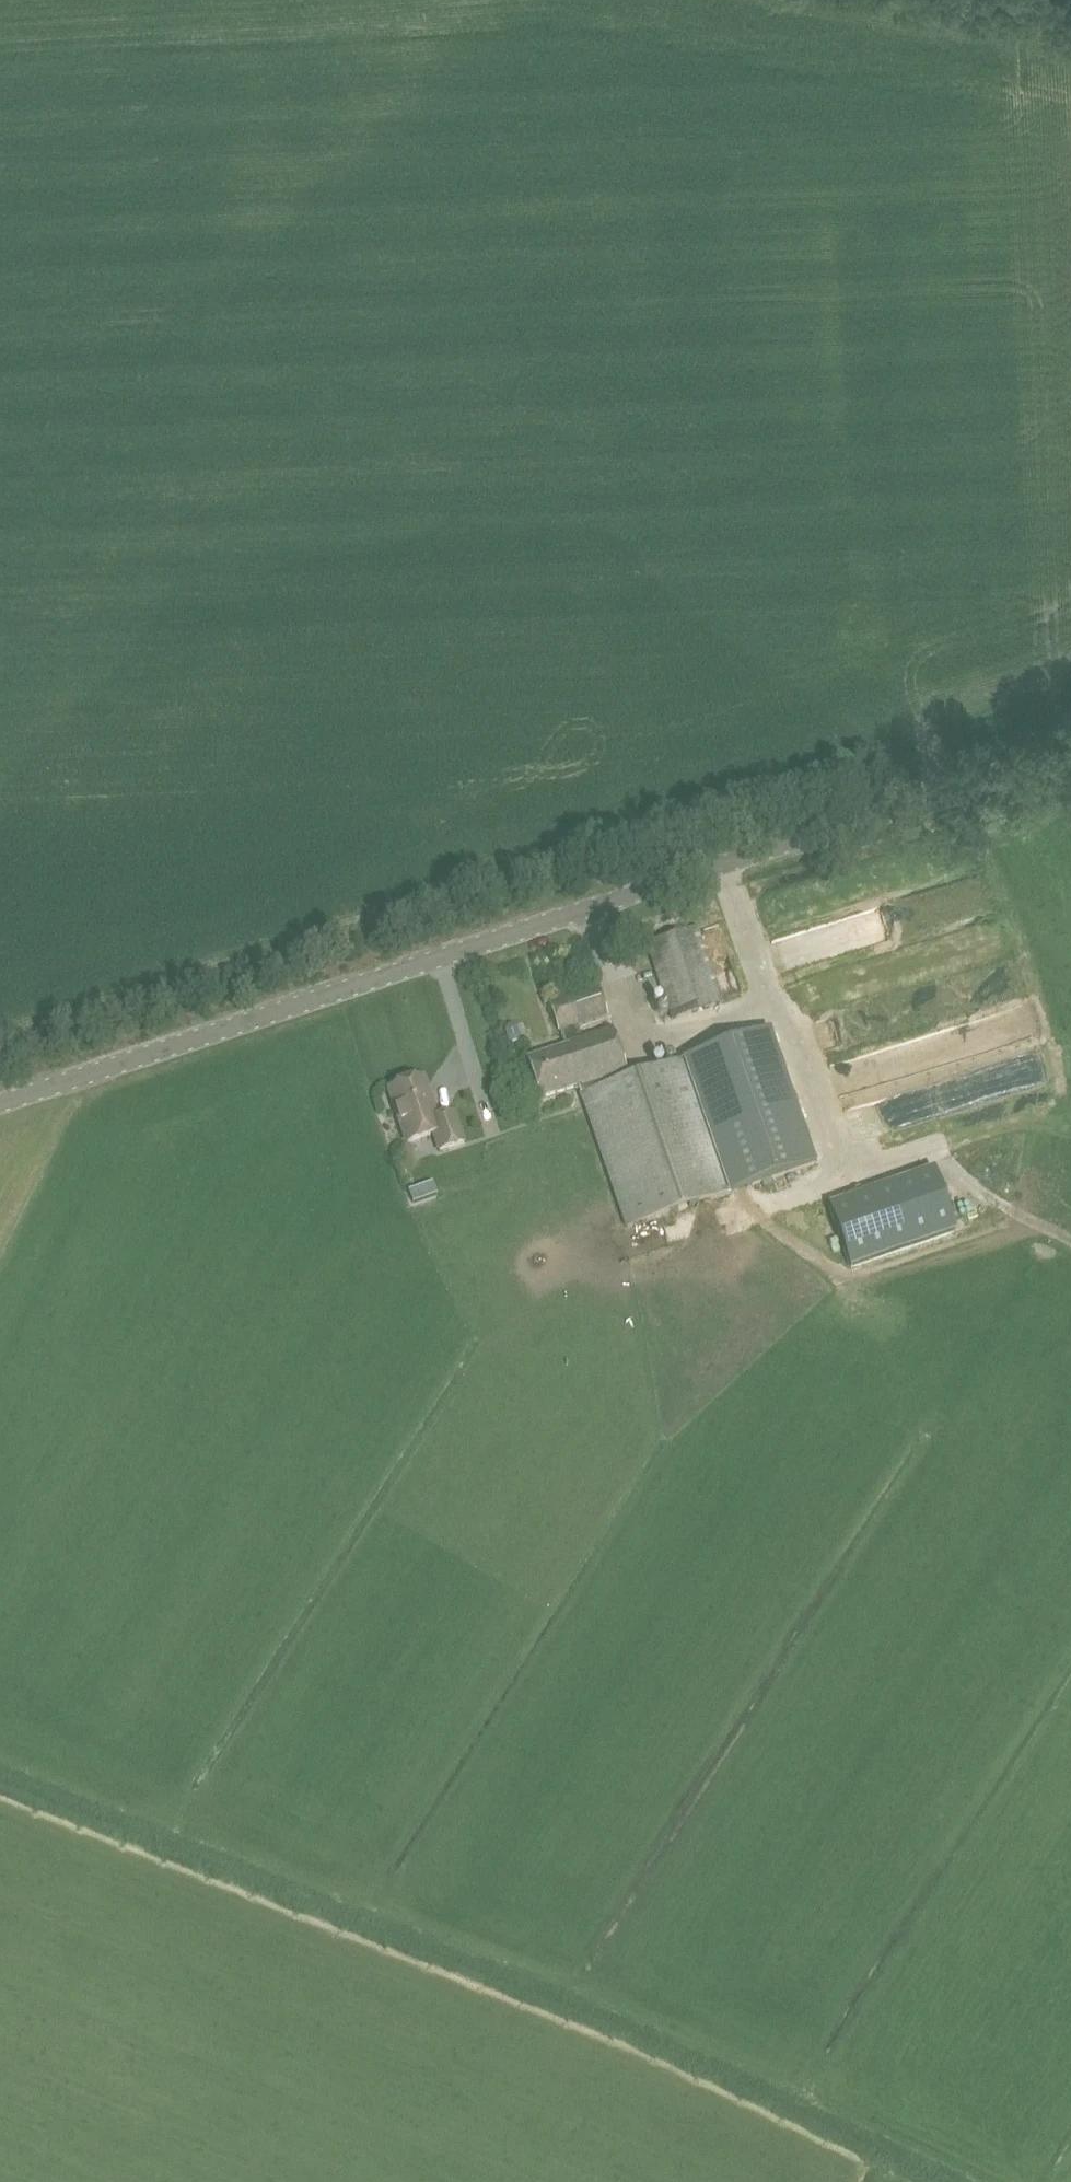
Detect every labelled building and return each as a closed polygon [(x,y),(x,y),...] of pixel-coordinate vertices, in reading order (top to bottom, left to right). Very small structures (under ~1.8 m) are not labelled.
[(723,1002),(711,967),(697,926),(647,943),(673,1019),(723,1002)] [(913,984),(914,1006),(947,1005),(946,982),(913,984)] [(597,985),(549,1002),(560,1031),(577,1025),(608,1014),(597,985)] [(1008,1025),(1019,1049),(1039,1040),(1029,1016),(1008,1025)] [(582,1038),(577,1025),(560,1031),(565,1046),(527,1059),(541,1099),(579,1085),(582,1094),(629,1078),(612,1028),(582,1038)] [(769,1031),(722,1047),(629,1078),(582,1094),(627,1227),(814,1165),(769,1031)] [(1045,1057),(1027,1065),(1039,1091),(1057,1083),(1045,1057)] [(440,1124),(425,1084),(392,1096),(413,1149),(439,1139),(445,1155),(468,1147),(457,1118),(440,1124)]
